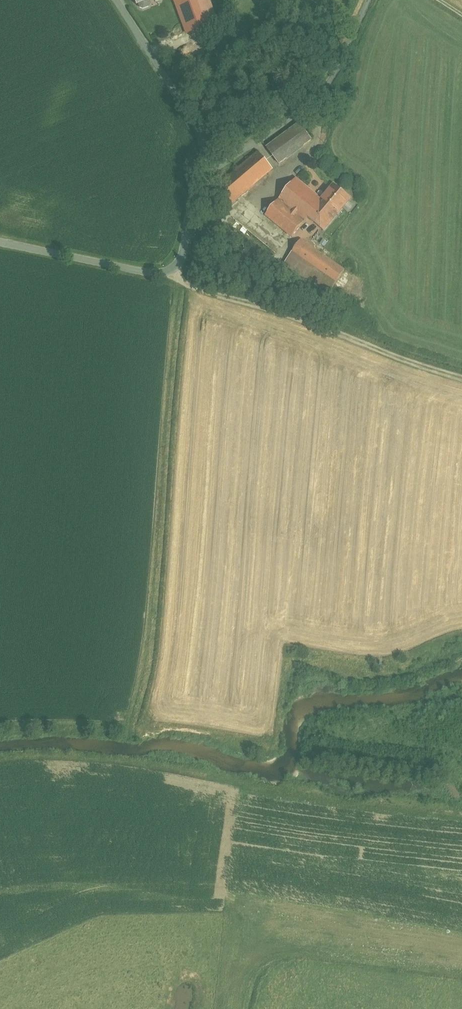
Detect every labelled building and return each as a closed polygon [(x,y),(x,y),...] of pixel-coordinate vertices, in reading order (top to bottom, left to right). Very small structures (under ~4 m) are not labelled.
[(187,31),(206,24),(200,7),(219,0),(176,0),(187,31)] [(311,140),(300,124),(267,148),(279,164),(311,140)] [(230,206),(273,170),(259,153),(216,189),(230,206)] [(321,198),(297,179),(279,201),(303,220),(321,198)] [(324,230),(350,200),(334,186),(308,216),(324,230)] [(278,200),(266,215),(292,237),(304,222),(278,200)] [(301,239),(284,263),(326,294),(344,270),(301,239)]
